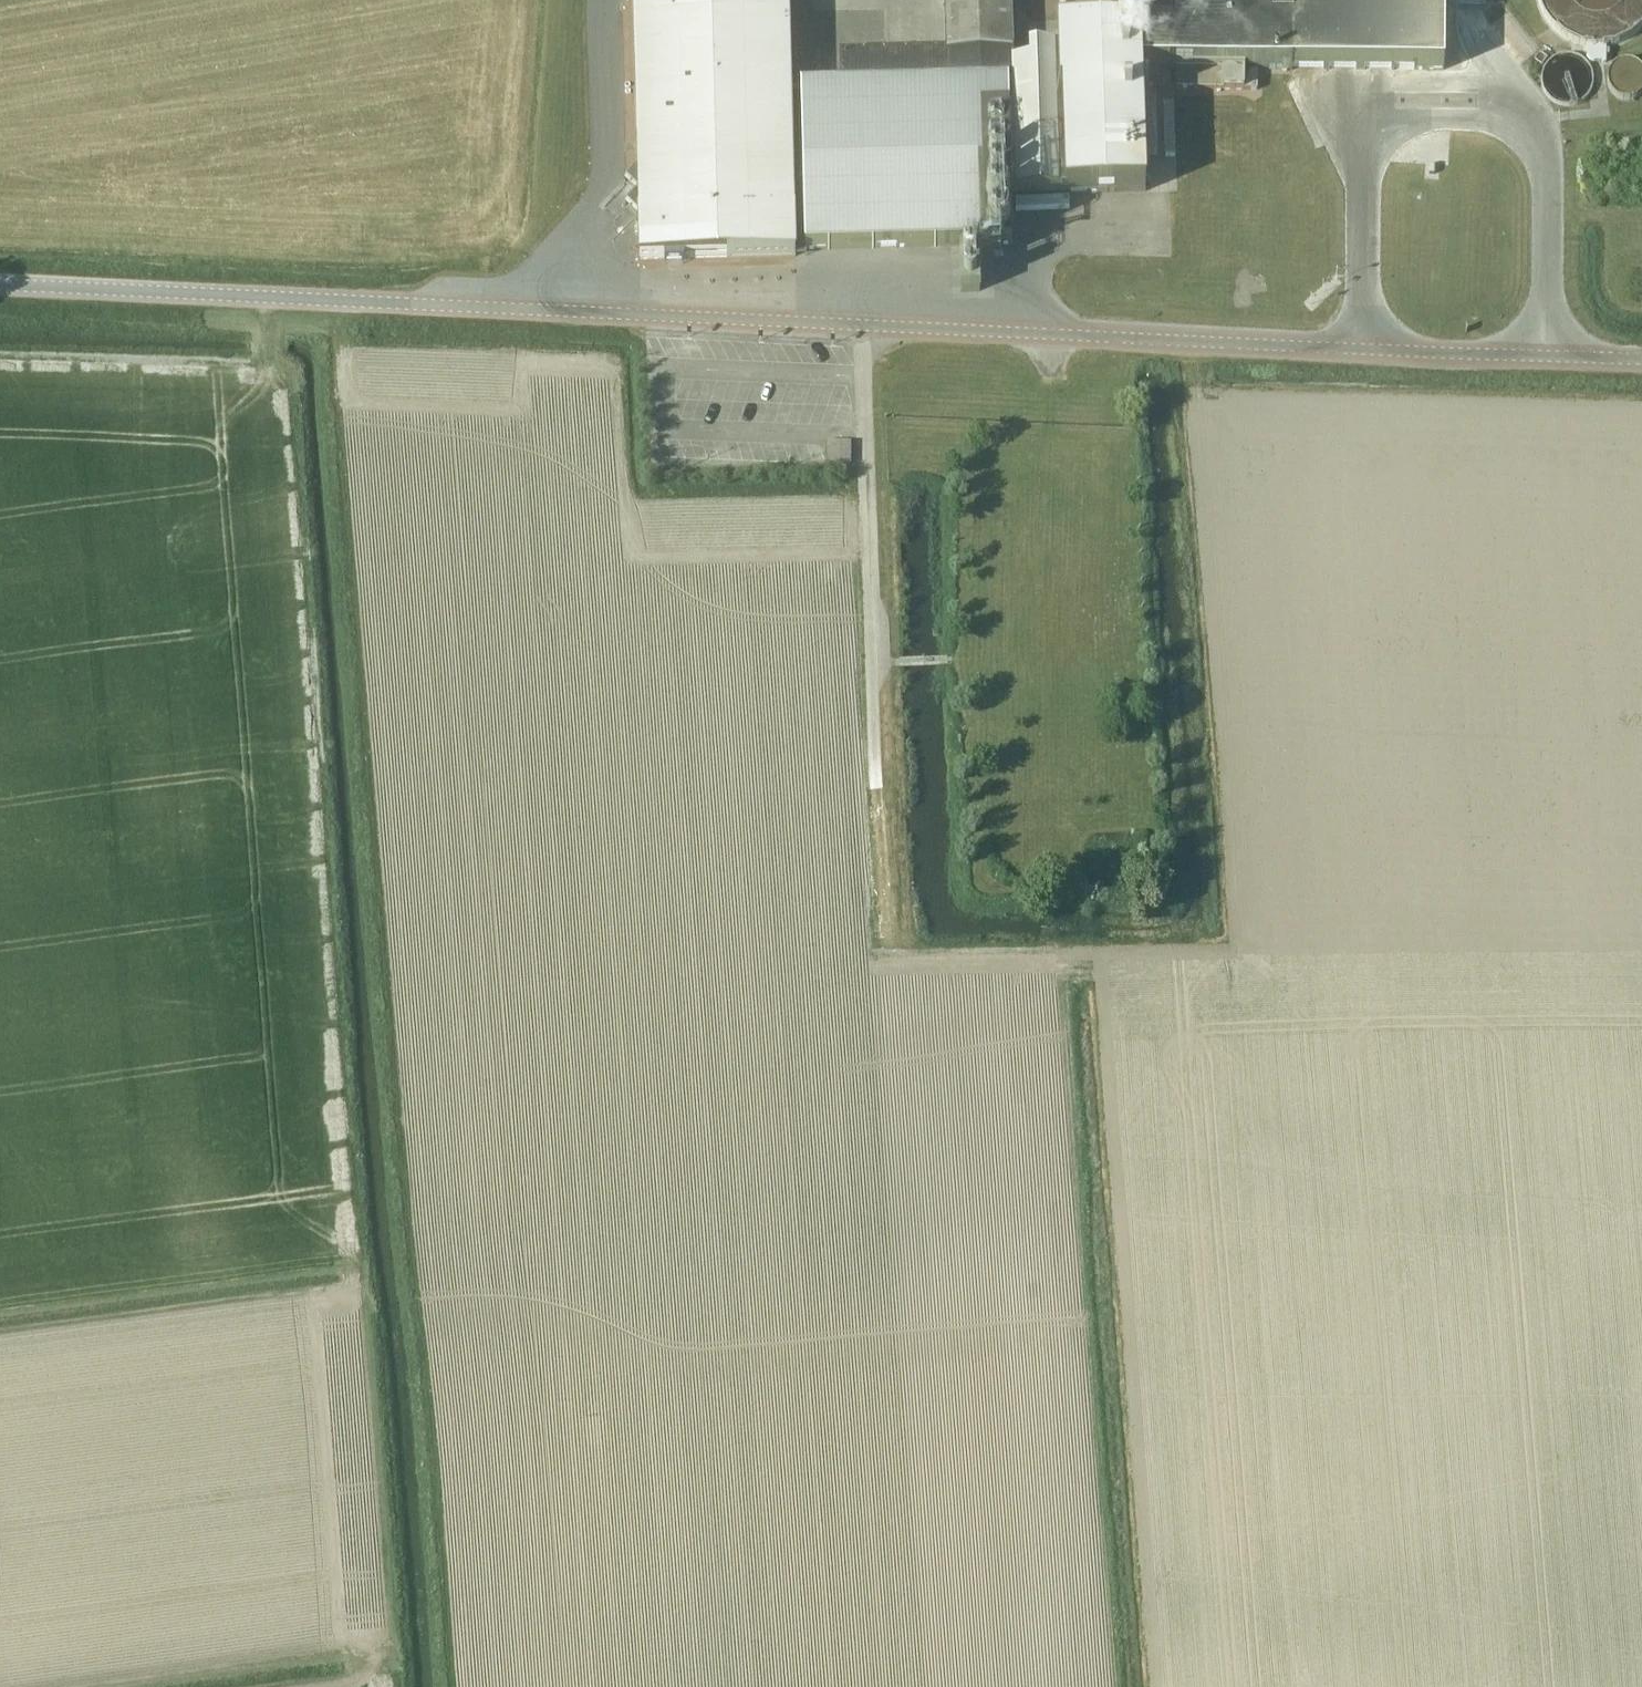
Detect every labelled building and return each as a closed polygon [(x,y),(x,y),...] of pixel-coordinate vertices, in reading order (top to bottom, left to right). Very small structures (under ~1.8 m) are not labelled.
[(1108,9),(1074,10),(1074,28),(1057,28),(1057,49),(1027,49),(1028,63),(1014,63),(1013,0),(943,0),(944,51),(928,52),(836,55),(837,89),(785,91),(782,0),(626,0),(631,170),(619,183),(632,194),(620,207),(633,219),(634,264),(792,259),(791,252),(1011,245),(1010,195),(1144,189),(1140,86),(1140,72),(1140,67),(1156,67),(1167,67),(1174,67),(1173,86),(1255,89),(1255,71),(1242,70),(1242,68),(1283,68),(1283,71),(1361,72),(1375,72),(1437,73),(1438,0),(1108,0),(1108,9)] [(1532,6),(1536,17),(1540,24),(1547,32),(1555,40),(1564,45),(1574,49),(1585,51),(1595,51),(1607,49),(1617,44),(1627,38),(1634,32),(1641,23),(1641,20),(1641,0),(1531,0),(1532,6)] [(1623,67),(1626,81),(1641,77),(1641,68),(1641,63),(1623,67)] [(1168,76),(1167,67),(1156,67),(1156,86),(1169,85),(1169,76),(1168,76)] [(825,441),(825,464),(851,464),(851,442),(825,441)]
